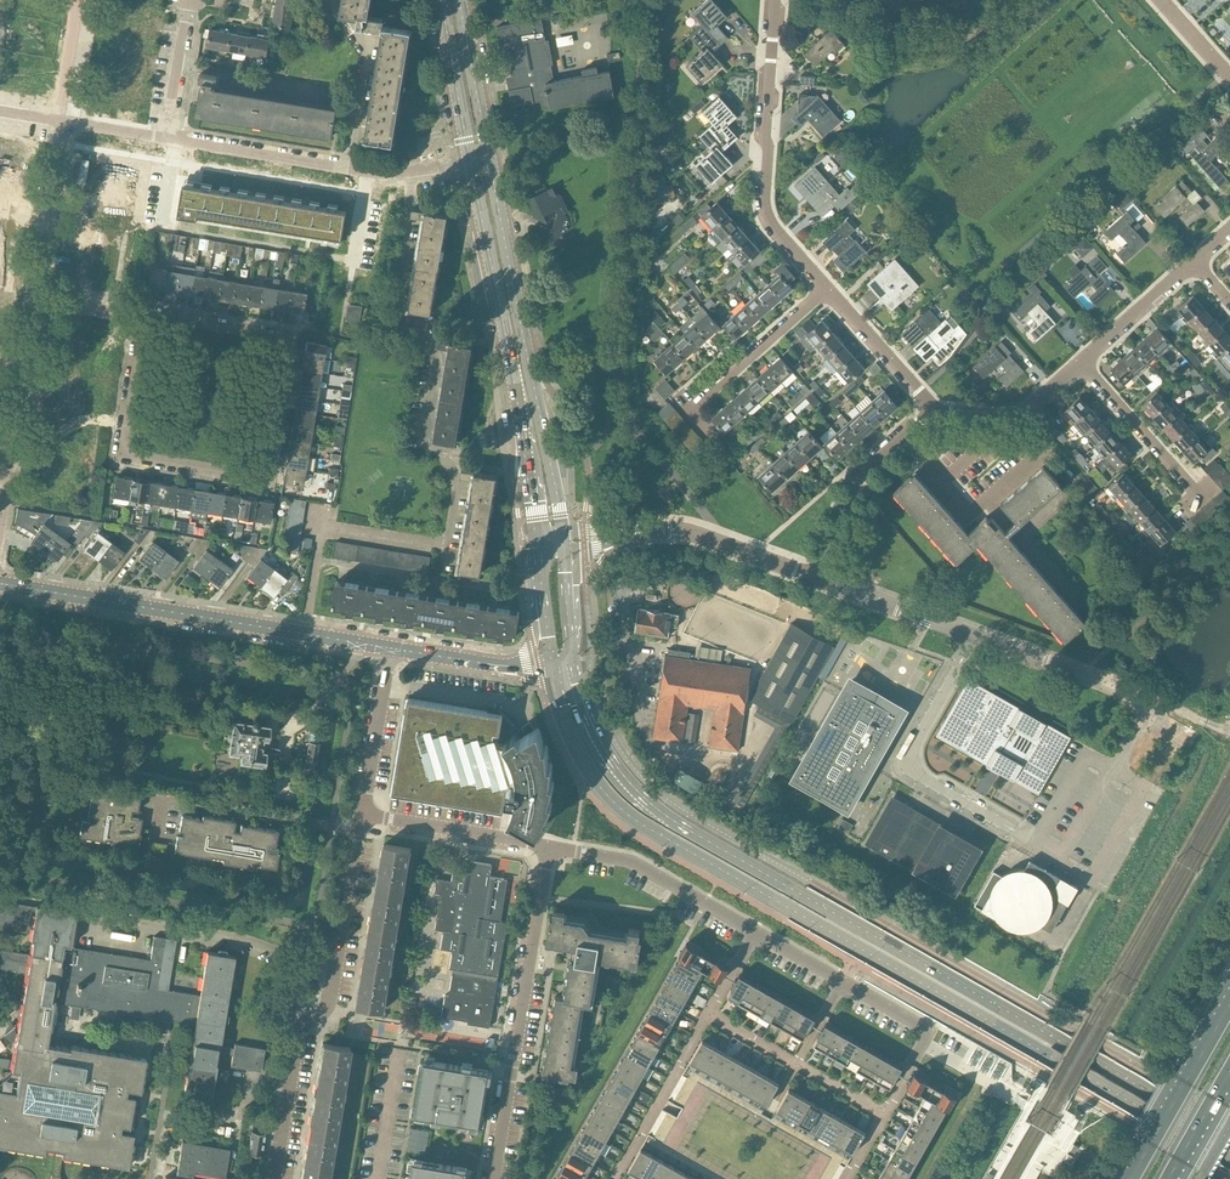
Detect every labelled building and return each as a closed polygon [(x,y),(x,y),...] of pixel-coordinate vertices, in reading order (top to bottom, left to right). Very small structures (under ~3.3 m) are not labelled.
[(372,0),(343,0),(342,6),(344,6),(343,11),(359,14),(369,16),(372,0)] [(728,37),(718,25),(728,16),(713,0),(707,0),(693,12),(703,24),(704,24),(721,44),(728,37)] [(294,8),(276,5),(274,4),(272,15),(274,16),(273,24),(291,27),(294,8)] [(391,26),(392,19),(369,16),(359,14),(356,26),(383,30),(365,138),(394,143),(413,30),(391,26)] [(553,64),(548,40),(546,40),(541,18),(497,26),(498,35),(500,45),(507,44),(515,88),(509,90),(512,106),(534,102),(532,92),(545,90),(546,93),(548,92),(550,107),(550,108),(613,96),(615,96),(610,71),(598,73),(597,67),(582,70),(583,76),(554,81),(551,64),(553,64)] [(704,24),(703,24),(690,36),(703,50),(688,63),(704,81),(723,64),(712,52),(721,44),(704,24)] [(227,50),(230,32),(230,30),(220,28),(220,31),(211,29),(208,47),(227,50)] [(804,53),(815,66),(816,65),(815,65),(833,50),(836,54),(837,53),(836,52),(845,45),(841,40),(842,40),(839,38),(831,29),(831,30),(805,53),(805,52),(804,53)] [(227,50),(246,53),(249,36),(250,33),(239,32),(239,34),(230,32),(227,50)] [(249,36),(246,53),(266,57),(270,39),(269,39),(269,37),(258,35),(258,37),(249,36)] [(619,52),(607,54),(608,61),(620,58),(619,52)] [(337,107),(215,87),(218,76),(201,73),(200,80),(203,81),(203,84),(201,84),(196,114),(332,136),(337,107)] [(815,76),(800,75),(800,84),(815,85),(815,76)] [(830,109),(817,95),(816,96),(799,94),(798,112),(793,117),(800,125),(810,117),(813,121),(811,122),(823,135),(831,129),(833,128),(828,122),(831,120),(832,120),(826,112),(829,109),(829,110),(830,109)] [(731,143),(738,137),(727,125),(737,115),(720,96),(703,111),(713,124),(714,123),(731,143)] [(714,123),(713,124),(700,136),(695,139),(700,144),(704,140),(712,150),(698,163),(714,181),(733,164),(722,152),(731,143),(714,123)] [(1205,132),(1201,127),(1181,144),(1188,152),(1188,151),(1194,157),(1190,160),(1216,189),(1227,179),(1216,166),(1216,167),(1209,160),(1219,151),(1229,163),(1229,144),(1220,133),(1207,144),(1203,139),(1208,135),(1205,132)] [(1176,144),(1161,156),(1170,167),(1179,159),(1179,160),(1185,155),(1176,144)] [(816,167),(795,185),(795,186),(818,212),(819,212),(831,201),(839,211),(862,190),(857,184),(850,190),(847,187),(840,194),(816,167)] [(1154,205),(1165,217),(1181,203),(1187,210),(1179,217),(1187,226),(1204,210),(1197,201),(1194,204),(1187,196),(1192,192),(1182,180),(1154,205)] [(183,184),(178,215),(234,224),(234,221),(259,225),(304,232),(303,236),(341,242),(346,211),(183,184)] [(552,228),(541,225),(538,236),(550,245),(562,246),(570,223),(565,212),(568,210),(561,194),(556,194),(553,187),(530,197),(533,217),(547,221),(544,214),(555,209),(557,213),(552,228)] [(1124,207),(1132,199),(1123,188),(1109,201),(1118,212),(1119,211),(1124,207)] [(712,228),(728,214),(717,202),(702,216),(712,228)] [(1122,215),(1105,230),(1112,238),(1119,232),(1128,242),(1116,253),(1124,262),(1146,243),(1135,231),(1141,226),(1137,221),(1127,210),(1124,207),(1119,211),(1122,215)] [(431,313),(447,215),(426,211),(426,210),(413,208),(412,215),(424,217),(409,309),(431,313)] [(712,228),(723,240),(739,226),(728,214),(712,228)] [(682,236),(697,222),(692,216),(677,230),(682,236)] [(846,220),(823,241),(831,250),(835,247),(840,253),(833,259),(843,271),(866,251),(855,239),(854,240),(849,234),(854,229),(846,220)] [(723,240),(733,252),(749,238),(739,226),(723,240)] [(173,234),(171,243),(170,250),(184,253),(187,236),(173,234)] [(201,239),(194,238),(193,248),(199,249),(201,239)] [(749,238),(733,252),(744,264),(760,250),(749,238)] [(207,249),(213,250),(215,241),(208,240),(207,249)] [(221,254),(221,252),(227,253),(229,243),(215,241),(213,250),(213,253),(221,254)] [(227,255),(241,257),(243,245),(229,243),(227,253),(227,255)] [(249,260),(250,253),(256,254),(257,248),(243,245),(241,257),(240,259),(249,260)] [(754,268),(756,270),(767,259),(775,251),(770,245),(750,263),(754,268)] [(269,259),(271,250),(257,248),(256,254),(255,260),(262,262),(263,258),(269,259)] [(285,252),(284,252),(278,251),(275,267),(282,268),(285,252)] [(299,255),(292,254),(291,263),(297,264),(299,255)] [(1073,277),(1064,286),(1074,297),(1090,283),(1097,291),(1089,297),(1096,306),(1114,291),(1107,282),(1104,285),(1097,276),(1102,272),(1107,267),(1097,255),(1081,270),(1075,264),(1068,271),(1073,277)] [(867,283),(881,299),(891,310),(909,294),(919,285),(895,258),(867,283)] [(681,267),(675,261),(671,265),(676,271),(681,267)] [(768,284),(781,298),(793,288),(788,283),(795,276),(782,262),(775,269),(779,274),(768,284)] [(754,268),(750,263),(744,269),(748,274),(754,268)] [(163,290),(178,292),(181,273),(182,268),(168,266),(167,271),(163,290)] [(163,290),(167,271),(152,268),(149,288),(163,290)] [(1024,280),(1033,290),(1041,282),(1032,272),(1024,280)] [(178,292),(192,294),(195,275),(181,273),(178,292)] [(192,294),(206,297),(209,278),(195,275),(192,294)] [(689,276),(684,280),(692,289),(697,284),(689,276)] [(223,280),(209,278),(206,297),(219,299),(223,280)] [(728,283),(732,287),(738,283),(733,278),(728,283)] [(264,287),(261,306),(275,308),(278,289),(280,279),(274,279),(273,288),(264,287)] [(219,299),(234,301),(237,282),(223,280),(219,299)] [(234,301),(247,304),(251,284),(237,282),(234,301)] [(732,287),(728,283),(721,289),(725,294),(732,287)] [(264,287),(251,284),(247,304),(261,306),(264,287)] [(697,295),(702,291),(697,284),(692,289),(697,295)] [(768,284),(757,294),(769,308),(781,298),(768,284)] [(292,291),(278,289),(275,308),(289,310),(292,291)] [(292,291),(289,310),(304,313),(307,294),(292,291)] [(1038,322),(1026,333),(1034,342),(1055,323),(1045,311),(1050,306),(1046,302),(1037,291),(1015,311),(1021,319),(1029,312),(1038,322)] [(757,294),(746,304),(758,318),(769,308),(757,294)] [(1186,323),(1189,320),(1204,307),(1193,295),(1178,308),(1184,315),(1181,318),(1186,323)] [(678,302),(682,307),(688,302),(684,297),(678,302)] [(711,298),(704,304),(708,309),(715,303),(711,298)] [(966,312),(975,303),(969,298),(960,307),(966,312)] [(682,307),(678,302),(671,308),(676,313),(682,307)] [(747,328),(753,323),(758,318),(746,304),(735,314),(743,323),(747,328)] [(349,305),(347,319),(359,321),(361,307),(349,305)] [(703,307),(691,317),(693,319),(696,323),(695,323),(708,337),(720,326),(717,323),(707,312),(703,307)] [(1195,327),(1192,329),(1196,334),(1209,323),(1214,319),(1204,307),(1189,320),(1195,327)] [(375,320),(376,314),(377,310),(371,309),(370,313),(369,316),(368,323),(374,324),(375,320)] [(914,347),(941,323),(929,310),(916,322),(915,321),(913,323),(902,333),(914,347)] [(666,322),(656,311),(649,317),(652,319),(660,328),(666,322)] [(735,338),(747,328),(743,323),(735,314),(723,324),(735,338)] [(810,318),(795,331),(801,338),(800,339),(811,351),(817,346),(833,332),(823,319),(816,325),(810,318)] [(663,332),(659,328),(660,328),(652,319),(653,321),(649,325),(650,327),(658,337),(663,332)] [(941,323),(914,347),(926,361),(931,356),(940,365),(949,357),(966,334),(958,324),(954,328),(945,319),(941,323)] [(1207,346),(1224,330),(1218,323),(1214,319),(1209,323),(1196,334),(1197,335),(1199,332),(1205,339),(1202,341),(1207,346)] [(695,323),(684,333),(697,347),(708,337),(695,323)] [(1169,326),(1165,331),(1170,337),(1176,332),(1169,326)] [(1157,327),(1146,338),(1159,353),(1161,355),(1168,350),(1173,345),(1157,327)] [(1224,330),(1207,346),(1210,344),(1215,350),(1213,352),(1217,358),(1229,346),(1229,337),(1224,330)] [(817,346),(828,358),(844,343),(833,332),(817,346)] [(1181,339),(1176,332),(1170,337),(1175,343),(1181,339)] [(670,339),(686,357),(697,347),(684,333),(680,336),(679,335),(676,334),(674,335),(670,339)] [(454,341),(437,338),(436,345),(446,346),(444,356),(447,356),(433,440),(456,443),(472,345),(454,342),(454,341)] [(1161,355),(1159,353),(1146,338),(1134,348),(1148,363),(1154,357),(1156,360),(1161,355)] [(667,373),(686,357),(670,339),(669,339),(673,343),(654,359),(667,373)] [(304,355),(323,358),(326,343),(306,341),(304,355)] [(1001,341),(973,365),(984,377),(1000,363),(1007,370),(999,377),(1006,386),(1024,371),(1009,354),(1011,353),(1001,341)] [(844,343),(828,358),(823,362),(825,363),(824,363),(832,372),(833,372),(834,373),(838,369),(854,355),(844,343)] [(1214,361),(1229,378),(1229,377),(1229,346),(1217,358),(1214,360),(1214,361)] [(789,348),(783,354),(793,366),(800,360),(789,348)] [(1150,366),(1148,363),(1134,348),(1122,358),(1136,373),(1142,368),(1145,370),(1150,366)] [(1186,355),(1191,361),(1197,356),(1190,350),(1186,355)] [(321,372),(323,358),(304,355),(302,369),(321,372)] [(854,355),(838,369),(849,381),(864,367),(854,355)] [(1196,366),(1202,363),(1197,356),(1191,361),(1196,366)] [(769,367),(781,381),(793,371),(780,357),(769,367)] [(1138,376),(1136,373),(1122,358),(1110,369),(1124,384),(1131,378),(1133,380),(1138,376)] [(799,362),(800,361),(800,360),(793,366),(794,367),(799,373),(804,369),(799,362)] [(1181,365),(1178,360),(1171,365),(1175,370),(1181,365)] [(344,376),(353,378),(356,363),(346,362),(344,376)] [(1170,375),(1175,370),(1171,365),(1165,372),(1170,375)] [(769,367),(757,377),(770,391),(781,381),(769,367)] [(1200,374),(1194,368),(1189,371),(1194,379),(1200,374)] [(302,369),(299,382),(319,386),(321,372),(302,369)] [(870,376),(866,371),(854,382),(858,387),(870,376)] [(757,377),(746,387),(758,401),(770,391),(757,377)] [(1205,379),(1200,383),(1204,390),(1210,385),(1205,379)] [(814,380),(809,384),(814,390),(819,386),(814,380)] [(1158,386),(1154,381),(1147,385),(1152,391),(1158,386)] [(299,382),(297,396),(316,400),(319,386),(299,382)] [(848,387),(852,391),(858,387),(854,382),(848,387)] [(351,393),(352,385),(343,384),(342,391),(351,393)] [(1141,392),(1146,396),(1152,391),(1147,385),(1141,392)] [(1215,391),(1210,385),(1204,390),(1211,396),(1215,391)] [(810,390),(806,386),(794,396),(798,401),(810,390)] [(820,397),(825,392),(819,386),(814,390),(820,397)] [(747,412),(758,401),(746,387),(735,398),(747,412)] [(1152,416),(1167,403),(1162,396),(1164,394),(1159,388),(1142,404),(1152,416)] [(872,401),(886,417),(898,406),(897,405),(901,401),(893,391),(888,396),(884,390),(872,401)] [(820,402),(812,393),(806,398),(814,408),(820,402)] [(297,396),(295,411),(314,414),(316,400),(297,396)] [(788,402),(792,406),(798,401),(794,396),(788,402)] [(841,401),(837,397),(830,403),(834,408),(841,401)] [(1073,424),(1075,422),(1090,408),(1080,397),(1065,410),(1071,417),(1068,419),(1073,424)] [(736,422),(747,412),(735,398),(723,408),(736,422)] [(1170,400),(1167,403),(1152,416),(1163,427),(1178,414),(1172,408),(1175,406),(1170,400)] [(872,401),(860,411),(874,427),(886,417),(872,401)] [(662,418),(674,408),(669,403),(657,413),(662,418)] [(825,409),(829,413),(834,408),(830,403),(825,407),(823,405),(816,410),(820,414),(825,409)] [(1220,406),(1225,414),(1229,409),(1229,408),(1226,403),(1220,406)] [(674,408),(662,418),(667,424),(679,414),(674,408)] [(736,422),(723,408),(712,418),(724,432),(736,422)] [(1083,435),(1086,433),(1100,420),(1090,408),(1075,422),(1081,428),(1079,430),(1083,435)] [(295,411),(293,425),(318,429),(318,424),(313,423),(314,414),(295,411)] [(782,415),(778,411),(771,416),(776,421),(782,415)] [(796,416),(791,411),(779,422),(783,427),(787,431),(793,425),(790,422),(796,416)] [(860,411),(848,422),(862,438),(874,427),(860,411)] [(1163,427),(1173,439),(1188,426),(1182,419),(1185,417),(1181,412),(1178,414),(1163,427)] [(679,414),(667,424),(672,429),(683,419),(679,414)] [(765,422),(769,426),(776,421),(771,416),(765,422)] [(683,419),(672,429),(677,435),(688,424),(683,419)] [(1111,431),(1100,420),(1086,433),(1091,440),(1089,442),(1093,447),(1096,445),(1111,431)] [(772,428),(776,433),(783,427),(779,422),(772,428)] [(848,422),(836,433),(850,449),(862,438),(848,422)] [(688,424),(677,435),(682,440),(693,430),(688,424)] [(1173,439),(1183,451),(1201,435),(1198,437),(1193,431),(1195,429),(1191,424),(1188,426),(1173,439)] [(293,425),(290,438),(310,442),(312,428),(318,429),(293,425)] [(344,434),(345,427),(336,426),(335,433),(344,434)] [(1055,426),(1051,431),(1056,437),(1062,432),(1055,426)] [(693,430),(682,440),(687,445),(698,435),(693,430)] [(759,436),(755,431),(749,436),(753,441),(759,436)] [(796,442),(810,458),(822,447),(808,431),(796,442)] [(1121,443),(1111,431),(1096,445),(1102,451),(1099,454),(1104,459),(1106,457),(1121,443)] [(1061,443),(1067,439),(1062,432),(1056,437),(1061,443)] [(836,433),(825,443),(838,459),(850,449),(836,433)] [(698,435),(687,445),(692,451),(703,441),(698,435)] [(768,440),(764,435),(755,443),(759,448),(768,440)] [(1201,435),(1183,451),(1194,463),(1209,450),(1212,447),(1206,440),(1201,435)] [(742,442),(747,447),(753,441),(749,436),(742,442)] [(714,442),(724,454),(729,449),(719,437),(714,442)] [(290,438),(288,453),(307,456),(310,442),(290,438)] [(342,448),(343,441),(334,439),(333,446),(342,448)] [(703,441),(692,451),(696,456),(708,446),(703,441)] [(724,454),(714,442),(708,447),(719,458),(724,454)] [(799,468),(810,458),(796,442),(784,452),(799,468)] [(749,449),(753,453),(759,448),(755,443),(749,449)] [(1121,443),(1106,457),(1112,463),(1109,465),(1114,470),(1132,455),(1121,443)] [(1072,455),(1077,461),(1083,456),(1076,450),(1072,455)] [(787,479),(799,468),(784,452),(773,462),(773,463),(787,479)] [(305,469),(307,456),(288,453),(286,466),(305,469)] [(1082,466),(1088,463),(1083,456),(1077,461),(1082,466)] [(773,462),(771,460),(756,474),(758,476),(772,492),(787,479),(773,463),(773,462)] [(1212,479),(1224,469),(1220,463),(1207,474),(1212,479)] [(1043,465),(1000,503),(1019,524),(1061,487),(1061,488),(1062,487),(1062,486),(1061,486),(1059,484),(1059,483),(1043,465)] [(286,466),(283,481),(303,484),(305,469),(286,466)] [(1093,478),(1098,475),(1093,467),(1088,472),(1093,478)] [(458,569),(480,573),(497,475),(475,472),(475,470),(462,468),(461,476),(473,478),(458,569)] [(1224,469),(1212,479),(1217,485),(1229,474),(1224,469)] [(916,474),(914,471),(893,490),(956,561),(977,543),(968,532),(964,535),(961,531),(913,476),(916,474)] [(1116,500),(1119,498),(1134,485),(1123,473),(1109,486),(1114,493),(1112,495),(1116,500)] [(1217,485),(1221,490),(1229,483),(1229,475),(1229,474),(1217,485)] [(129,498),(132,479),(116,476),(113,496),(129,498)] [(1086,497),(1097,487),(1089,478),(1078,488),(1086,497)] [(148,481),(132,479),(129,498),(145,501),(148,481)] [(164,484),(148,481),(145,501),(161,503),(164,484)] [(161,503),(176,506),(179,486),(164,484),(161,503)] [(1144,496),(1134,485),(1119,498),(1125,504),(1122,507),(1126,512),(1144,496)] [(176,506),(191,508),(195,489),(179,486),(176,506)] [(191,508),(207,511),(210,491),(195,489),(191,508)] [(1227,507),(1229,505),(1229,499),(1221,490),(1216,495),(1227,507)] [(226,494),(210,491),(207,511),(223,513),(226,494)] [(223,513),(238,516),(241,496),(226,494),(223,513)] [(1227,507),(1216,495),(1211,499),(1222,512),(1227,507)] [(238,516),(254,518),(257,499),(241,496),(238,516)] [(1155,508),(1144,496),(1126,512),(1127,512),(1129,510),(1135,516),(1132,518),(1137,523),(1155,508)] [(289,505),(305,507),(306,500),(291,498),(289,505)] [(257,499),(254,518),(269,521),(273,501),(257,499)] [(1206,504),(1217,517),(1222,512),(1211,499),(1206,504)] [(1097,503),(1094,508),(1099,514),(1104,509),(1097,503)] [(1217,517),(1206,504),(1200,509),(1211,521),(1217,517)] [(288,512),(304,514),(305,507),(289,505),(288,512)] [(17,508),(14,522),(35,534),(31,540),(43,550),(56,532),(44,523),(50,514),(42,512),(17,508)] [(1165,519),(1155,508),(1137,523),(1137,524),(1140,521),(1145,528),(1143,530),(1147,535),(1165,519)] [(111,509),(109,520),(116,521),(117,510),(111,509)] [(1109,516),(1104,509),(1099,514),(1104,520),(1109,516)] [(1195,513),(1206,526),(1211,521),(1200,509),(1195,513)] [(127,512),(125,523),(132,524),(134,513),(127,512)] [(287,519),(302,521),(304,514),(288,512),(287,519)] [(1206,526),(1195,513),(1190,518),(1201,531),(1206,526)] [(964,528),(961,531),(964,535),(968,532),(977,543),(1064,640),(1085,621),(1085,620),(1081,623),(985,516),(978,523),(975,519),(968,524),(964,528)] [(56,532),(43,550),(57,560),(63,553),(68,557),(73,550),(84,535),(95,520),(83,519),(68,540),(56,532)] [(286,526),(301,529),(302,521),(287,519),(286,526)] [(1158,547),(1175,531),(1165,519),(1147,535),(1150,533),(1156,539),(1153,542),(1158,547)] [(90,539),(83,548),(97,558),(110,541),(97,531),(104,522),(95,521),(84,535),(90,539)] [(189,522),(188,533),(194,534),(196,523),(189,522)] [(205,525),(204,536),(210,536),(212,526),(205,525)] [(301,529),(286,526),(285,533),(300,536),(301,529)] [(1118,527),(1115,531),(1120,537),(1125,532),(1118,527)] [(220,528),(219,538),(226,539),(227,529),(220,528)] [(139,544),(150,530),(141,529),(133,539),(139,544)] [(165,550),(152,540),(158,532),(150,530),(139,544),(145,549),(139,558),(152,568),(165,550)] [(1130,540),(1125,532),(1120,537),(1125,543),(1130,540)] [(251,533),(250,543),(256,544),(258,534),(251,533)] [(284,541),(299,543),(300,536),(285,533),(284,541)] [(193,553),(204,539),(195,537),(187,548),(193,553)] [(204,539),(193,553),(200,557),(192,567),(206,576),(219,559),(206,549),(212,541),(204,539)] [(110,541),(97,558),(110,568),(124,551),(110,541)] [(299,543),(284,541),(282,548),(297,550),(299,543)] [(341,558),(344,542),(336,541),(334,557),(341,558)] [(349,559),(351,543),(344,542),(341,558),(349,559)] [(355,560),(358,544),(351,543),(349,559),(355,560)] [(363,561),(365,545),(358,544),(355,560),(363,561)] [(370,562),(373,547),(365,545),(363,561),(370,562)] [(247,562),(258,548),(249,546),(241,557),(247,562)] [(377,564),(380,548),(373,547),(370,562),(377,564)] [(258,548),(247,562),(253,566),(246,575),(260,586),(273,568),(260,558),(266,549),(258,548)] [(380,548),(377,564),(384,565),(387,549),(380,548)] [(392,566),(394,550),(387,549),(384,565),(392,566)] [(1141,549),(1135,554),(1141,560),(1146,556),(1141,549)] [(165,550),(152,568),(165,577),(178,560),(165,550)] [(399,567),(401,551),(394,550),(392,566),(399,567)] [(401,551),(399,567),(406,568),(409,553),(401,551)] [(409,553),(406,568),(413,569),(416,554),(409,553)] [(1151,553),(1140,562),(1149,572),(1159,562),(1151,553)] [(420,571),(423,555),(416,554),(413,569),(420,571)] [(423,555),(420,571),(428,572),(430,556),(423,555)] [(219,559),(206,576),(219,586),(232,569),(219,559)] [(273,568),(260,586),(273,595),(278,589),(285,593),(298,576),(291,571),(286,577),(273,568)] [(368,586),(338,581),(337,581),(333,605),(348,608),(348,612),(349,612),(349,611),(354,612),(355,609),(363,610),(368,586)] [(398,591),(368,586),(363,610),(378,613),(378,617),(379,617),(379,616),(385,616),(385,614),(394,615),(398,591)] [(428,596),(398,591),(394,615),(409,618),(408,622),(409,622),(409,621),(415,621),(415,619),(424,620),(428,596)] [(459,601),(428,596),(424,620),(439,623),(438,627),(439,627),(439,626),(445,626),(446,624),(455,625),(459,601)] [(489,606),(459,601),(455,625),(470,628),(469,632),(470,632),(470,631),(475,631),(476,629),(485,630),(489,606)] [(519,611),(489,606),(485,630),(500,633),(499,637),(500,637),(500,636),(506,636),(506,634),(515,635),(519,611)] [(678,614),(672,613),(638,608),(634,631),(668,637),(670,626),(677,627),(678,614)] [(790,622),(747,698),(791,722),(833,646),(790,622)] [(750,668),(690,659),(691,652),(670,649),(669,656),(666,655),(667,653),(666,653),(659,700),(653,738),(677,741),(682,742),(688,704),(715,708),(709,746),(738,750),(744,713),(751,666),(750,666),(750,668)] [(1045,783),(1071,737),(969,678),(940,729),(938,731),(936,735),(988,765),(989,763),(1033,788),(1032,790),(1038,794),(1043,786),(1045,783)] [(852,688),(852,689),(847,686),(794,778),(799,781),(799,782),(815,791),(817,788),(828,794),(826,797),(842,807),(843,806),(848,809),(900,717),(895,714),(896,713),(880,703),(878,707),(867,700),(869,697),(852,688)] [(403,728),(393,791),(503,810),(504,810),(505,801),(517,805),(511,817),(529,827),(536,831),(537,831),(548,815),(544,814),(552,797),(549,797),(553,779),(550,779),(551,761),(548,761),(546,743),(543,744),(538,727),(534,729),(530,722),(519,729),(517,731),(513,726),(509,722),(505,718),(503,716),(503,713),(487,711),(487,710),(408,697),(408,698),(408,700),(404,722),(403,728)] [(735,803),(743,807),(789,723),(757,705),(753,712),(777,725),(735,803)] [(694,744),(699,714),(688,712),(684,743),(694,744)] [(264,764),(268,740),(270,725),(258,723),(258,719),(252,718),(251,722),(233,719),(233,720),(226,719),(222,744),(229,745),(228,751),(241,754),(240,760),(264,764)] [(298,753),(295,767),(297,767),(296,773),(310,775),(311,770),(313,770),(314,762),(315,762),(318,743),(317,742),(318,738),(318,737),(318,736),(318,735),(317,735),(317,734),(316,734),(316,733),(315,733),(314,733),(313,733),(312,733),(312,734),(311,734),(311,735),(310,735),(310,736),(310,737),(309,741),(307,748),(306,754),(306,755),(298,753)] [(679,766),(671,778),(696,793),(703,781),(679,766)] [(109,792),(92,789),(88,816),(91,817),(90,821),(82,820),(79,836),(106,841),(107,839),(111,840),(111,843),(122,845),(122,842),(137,845),(142,818),(135,817),(136,811),(138,811),(141,795),(113,790),(113,796),(108,795),(109,792)] [(873,841),(870,847),(956,895),(983,847),(943,824),(941,828),(911,811),(913,808),(898,799),(895,804),(892,803),(871,840),(873,841)] [(177,835),(174,852),(211,858),(212,856),(223,858),(223,863),(256,868),(256,864),(259,864),(259,866),(276,868),(279,852),(277,852),(278,847),(275,846),(278,831),(241,825),(240,831),(234,830),(235,821),(202,815),(202,820),(199,819),(199,818),(182,815),(179,831),(183,832),(182,836),(177,835)] [(148,840),(146,850),(166,853),(167,844),(148,840)] [(377,884),(404,889),(411,848),(384,844),(381,861),(380,861),(379,867),(380,867),(377,884)] [(442,853),(439,868),(451,870),(454,855),(442,853)] [(1029,860),(1024,869),(1002,875),(994,870),(974,905),(983,909),(982,911),(1017,930),(1040,924),(1051,931),(1067,903),(1068,903),(1078,886),(1061,876),(1060,877),(1029,860)] [(437,879),(435,892),(441,893),(435,929),(444,930),(441,948),(453,950),(450,968),(453,969),(449,995),(445,994),(445,999),(442,1016),(459,1019),(468,1020),(467,1024),(468,1024),(490,1028),(497,982),(498,976),(504,940),(507,922),(502,922),(502,921),(500,921),(508,879),(505,879),(490,876),(492,864),(474,861),(473,861),(471,873),(454,870),(452,881),(437,879)] [(398,929),(404,889),(377,884),(374,901),(373,901),(372,907),(373,908),(371,924),(398,929)] [(12,1068),(12,1069),(19,1070),(16,1091),(0,1089),(0,1145),(44,1153),(45,1148),(56,1149),(52,1174),(51,1178),(61,1178),(60,1175),(60,1168),(62,1156),(128,1166),(133,1133),(120,1131),(121,1125),(129,1126),(134,1096),(126,1095),(127,1089),(140,1091),(146,1058),(70,1045),(70,1048),(54,1046),(61,1003),(159,1019),(157,1031),(168,1033),(168,1030),(170,1021),(185,1023),(195,1025),(192,1041),(192,1042),(191,1052),(184,1090),(184,1091),(212,1096),(212,1095),(211,1095),(218,1052),(232,1055),(230,1066),(261,1071),(261,1070),(260,1070),(264,1049),(264,1048),(234,1043),(233,1048),(220,1046),(219,1046),(234,957),(235,957),(235,956),(207,951),(207,952),(208,952),(200,995),(168,990),(176,940),(165,938),(155,936),(153,945),(151,960),(70,947),(76,911),(36,904),(36,906),(0,900),(0,928),(34,933),(30,954),(0,949),(0,968),(27,972),(17,1035),(13,1034),(11,1042),(16,1042),(13,1060),(0,1058),(0,1066),(12,1068)] [(543,1075),(544,1075),(569,1079),(569,1077),(576,1078),(578,1066),(571,1065),(573,1052),(582,1001),(590,1002),(597,958),(637,964),(642,938),(639,937),(640,931),(629,929),(628,936),(590,930),(584,921),(564,918),(566,911),(554,909),(553,916),(550,915),(546,942),(572,946),(564,997),(556,996),(547,1051),(543,1075)] [(391,969),(398,929),(371,924),(368,941),(366,941),(365,947),(367,948),(364,964),(391,969)] [(698,951),(699,950),(686,943),(679,956),(681,957),(682,957),(693,963),(700,952),(698,951)] [(700,952),(693,963),(703,969),(707,972),(713,960),(700,952)] [(697,980),(703,969),(693,963),(682,957),(681,957),(676,968),(697,980)] [(729,967),(716,960),(715,961),(713,960),(707,972),(721,980),(729,967)] [(384,1010),(391,969),(364,964),(361,981),(360,981),(359,988),(360,988),(357,1005),(384,1010)] [(669,978),(691,991),(697,980),(676,968),(669,978)] [(739,975),(736,980),(727,996),(738,1002),(751,981),(739,975)] [(663,989),(685,1001),(691,991),(669,978),(663,989)] [(749,1009),(761,987),(751,981),(738,1002),(749,1009)] [(761,987),(749,1009),(760,1015),(772,993),(761,987)] [(685,1001),(663,989),(657,1000),(679,1012),(685,1001)] [(772,993),(760,1015),(771,1021),(783,999),(772,993)] [(409,996),(407,1010),(414,1011),(416,997),(409,996)] [(700,996),(696,1003),(703,1007),(708,1000),(700,996)] [(783,999),(771,1021),(782,1027),(794,1005),(783,999)] [(651,1011),(673,1023),(679,1012),(657,1000),(651,1011)] [(794,1005),(782,1027),(792,1033),(804,1012),(794,1005)] [(645,1022),(666,1034),(673,1023),(651,1011),(645,1022)] [(804,1039),(816,1018),(804,1012),(792,1033),(804,1039)] [(639,1032),(660,1045),(666,1034),(645,1022),(639,1032)] [(826,1024),(813,1045),(825,1051),(837,1030),(826,1024)] [(837,1030),(825,1051),(836,1058),(848,1036),(837,1030)] [(633,1043),(654,1055),(660,1045),(639,1032),(633,1043)] [(848,1036),(836,1058),(846,1063),(858,1042),(848,1036)] [(690,1061),(691,1062),(701,1067),(713,1046),(702,1040),(690,1061)] [(858,1042),(846,1063),(857,1070),(869,1048),(858,1042)] [(316,1083),(343,1087),(349,1047),(322,1043),(321,1052),(320,1059),(319,1059),(318,1066),(319,1066),(316,1083)] [(627,1054),(648,1066),(654,1055),(633,1043),(627,1054)] [(713,1046),(701,1067),(712,1073),(724,1052),(713,1046)] [(869,1048),(857,1070),(868,1076),(880,1054),(869,1048)] [(724,1052),(712,1073),(723,1080),(735,1058),(724,1052)] [(620,1065),(642,1077),(648,1066),(627,1054),(620,1065)] [(880,1054),(868,1076),(879,1082),(891,1060),(880,1054)] [(413,1103),(411,1112),(416,1113),(415,1113),(416,1113),(415,1118),(425,1119),(425,1115),(432,1116),(431,1121),(441,1122),(441,1118),(469,1122),(469,1127),(478,1128),(479,1124),(479,1123),(484,1124),(485,1115),(481,1114),(484,1097),(487,1080),(491,1081),(492,1071),(488,1071),(488,1070),(472,1067),(472,1063),(463,1061),(462,1066),(434,1061),(435,1057),(426,1055),(425,1060),(424,1060),(420,1059),(418,1069),(423,1069),(417,1104),(413,1103)] [(735,1058),(723,1080),(734,1086),(746,1064),(735,1058)] [(890,1088),(902,1067),(891,1060),(879,1082),(890,1088)] [(852,1155),(851,1155),(776,1112),(775,1112),(771,1119),(767,1117),(762,1114),(766,1107),(765,1106),(690,1064),(689,1063),(682,1075),(683,1075),(669,1100),(668,1100),(668,1101),(682,1108),(680,1113),(677,1117),(663,1109),(663,1110),(649,1135),(649,1134),(642,1146),(643,1147),(700,1178),(838,1178),(845,1167),(852,1155)] [(746,1064),(734,1086),(744,1092),(757,1071),(746,1064)] [(614,1076),(636,1088),(642,1077),(620,1065),(614,1076)] [(757,1071),(744,1092),(755,1098),(767,1077),(757,1071)] [(914,1072),(910,1079),(907,1085),(921,1093),(928,1081),(926,1081),(927,1079),(914,1072)] [(608,1086),(630,1098),(636,1088),(614,1076),(608,1086)] [(755,1098),(767,1105),(779,1083),(767,1077),(755,1098)] [(928,1081),(921,1093),(925,1096),(935,1101),(941,1089),(928,1081)] [(336,1127),(343,1087),(316,1083),(313,1099),(312,1099),(311,1106),(312,1106),(309,1123),(336,1127)] [(1027,1089),(1026,1090),(1031,1093),(1032,1093),(1036,1086),(1030,1083),(1028,1088),(1027,1089)] [(602,1097),(624,1109),(630,1098),(608,1086),(602,1097)] [(789,1089),(777,1110),(788,1116),(800,1095),(789,1089)] [(956,1096),(944,1089),(943,1090),(941,1089),(935,1101),(947,1108),(949,1109),(956,1096)] [(986,1089),(983,1094),(991,1099),(993,1095),(994,1093),(986,1089)] [(800,1095),(788,1116),(799,1123),(811,1101),(800,1095)] [(925,1096),(919,1106),(941,1118),(947,1108),(935,1101),(925,1096)] [(596,1108),(617,1120),(624,1109),(602,1097),(596,1108)] [(811,1101),(799,1123),(809,1129),(821,1107),(811,1101)] [(919,1106),(913,1117),(935,1129),(941,1118),(919,1106)] [(821,1107),(809,1129),(820,1135),(832,1113),(821,1107)] [(590,1119),(611,1131),(617,1120),(596,1108),(590,1119)] [(1078,1108),(1075,1115),(1080,1118),(1084,1111),(1078,1108)] [(832,1113),(820,1135),(831,1141),(843,1119),(832,1113)] [(935,1129),(913,1117),(907,1128),(929,1140),(935,1129)] [(584,1129),(605,1142),(611,1131),(590,1119),(584,1129)] [(843,1119),(831,1141),(842,1147),(854,1126),(843,1119)] [(266,1124),(259,1123),(258,1131),(251,1130),(248,1152),(261,1155),(266,1124)] [(330,1167),(336,1127),(309,1123),(307,1139),(305,1139),(304,1146),(306,1146),(303,1163),(330,1167)] [(842,1147),(853,1153),(865,1132),(854,1126),(842,1147)] [(411,1128),(407,1152),(416,1153),(420,1129),(411,1128)] [(929,1140),(907,1128),(901,1138),(922,1150),(929,1140)] [(578,1140),(599,1152),(605,1142),(584,1129),(578,1140)] [(901,1138),(895,1149),(916,1161),(922,1150),(901,1138)] [(232,1178),(225,1176),(230,1148),(229,1148),(183,1140),(182,1140),(176,1178),(165,1176),(165,1178),(232,1178)] [(572,1151),(593,1163),(599,1152),(578,1140),(572,1151)] [(652,1155),(641,1148),(629,1170),(640,1176),(652,1155)] [(895,1149),(889,1160),(910,1172),(916,1161),(895,1149)] [(565,1162),(587,1174),(593,1163),(572,1151),(565,1162)] [(466,1178),(470,1178),(472,1169),(467,1169),(467,1168),(467,1164),(458,1162),(457,1167),(423,1161),(424,1157),(415,1155),(414,1159),(413,1159),(413,1160),(409,1159),(407,1168),(412,1169),(411,1176),(406,1175),(406,1178),(465,1178),(466,1178)] [(663,1161),(652,1155),(640,1176),(645,1178),(653,1178),(663,1161)] [(1075,1158),(1068,1155),(1064,1161),(1071,1165),(1075,1158)] [(889,1160),(883,1171),(897,1178),(906,1178),(910,1172),(889,1160)] [(674,1167),(663,1161),(653,1178),(667,1178),(674,1167)] [(571,1178),(584,1178),(587,1174),(565,1162),(559,1173),(571,1178)] [(303,1163),(300,1178),(328,1178),(330,1167),(303,1163)] [(685,1173),(674,1167),(667,1178),(681,1178),(685,1173)] [(883,1171),(878,1178),(897,1178),(883,1171)]
